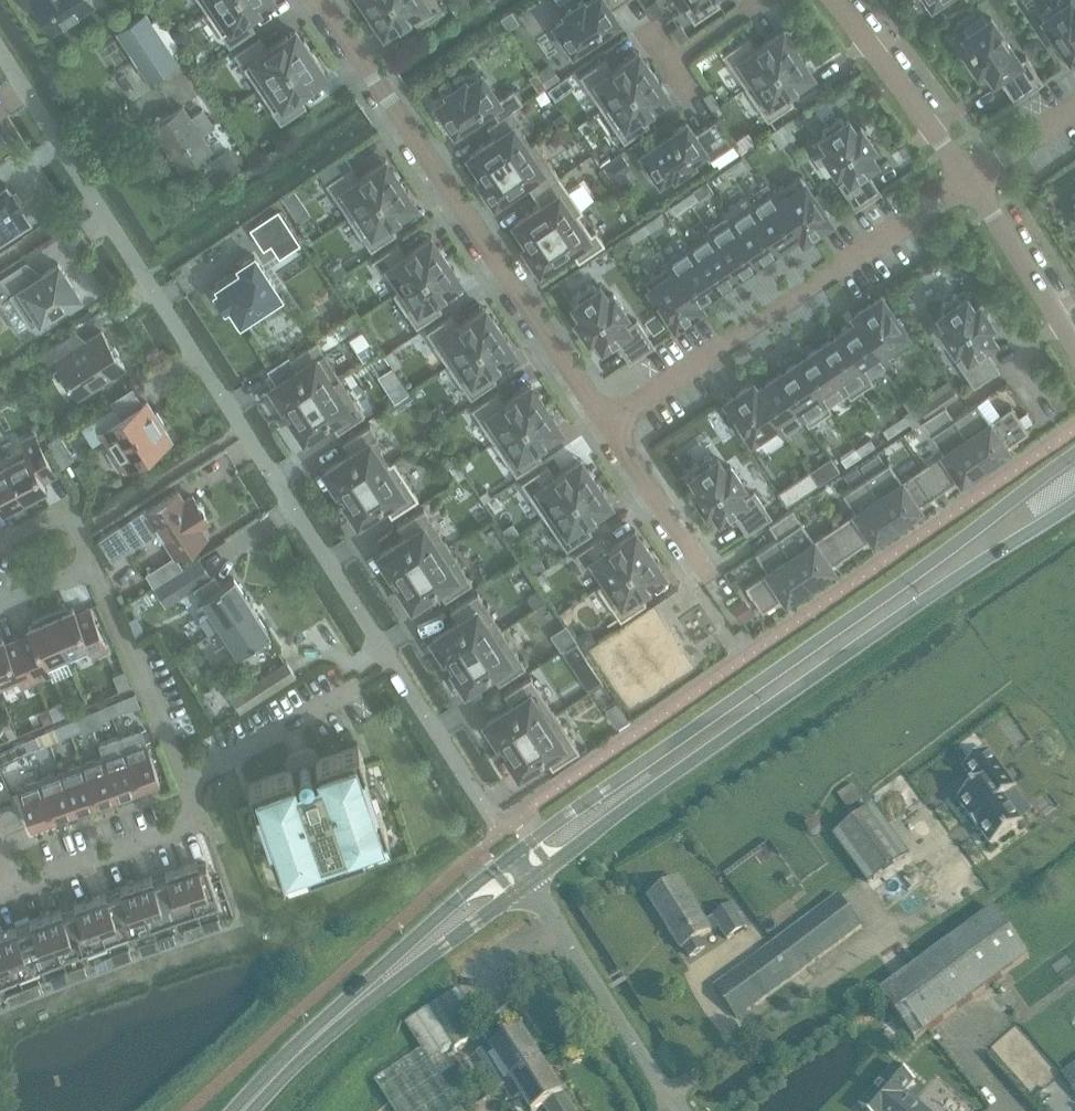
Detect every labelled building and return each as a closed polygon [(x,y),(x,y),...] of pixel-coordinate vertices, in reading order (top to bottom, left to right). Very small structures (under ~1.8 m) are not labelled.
[(40,7),(39,8),(52,29),(92,3),(90,0),(40,0),(43,5),(40,7)] [(207,11),(224,0),(200,0),(207,11)] [(207,11),(230,45),(253,29),(246,17),(271,0),(224,0),(207,11)] [(385,0),(361,0),(362,2),(363,1),(369,11),(385,0)] [(444,9),(438,0),(385,0),(369,11),(376,20),(375,21),(377,24),(378,23),(384,33),(400,22),(411,15),(418,26),(444,9)] [(610,9),(624,0),(590,0),(585,3),(583,0),(566,11),(568,15),(556,23),(559,28),(558,28),(559,29),(555,32),(565,47),(569,44),(570,45),(573,50),(618,20),(610,9)] [(643,8),(651,19),(664,10),(658,0),(654,0),(643,8)] [(694,2),(685,8),(694,21),(720,4),(717,0),(693,0),(694,2)] [(1068,0),(1060,0),(1040,13),(1049,26),(1043,30),(1055,47),(1061,44),(1070,58),(1073,56),(1074,57),(1074,56),(1074,10),(1068,0)] [(462,8),(458,2),(451,6),(455,13),(462,8)] [(145,12),(117,31),(149,80),(177,61),(145,12)] [(985,65),(994,79),(998,76),(1015,101),(1043,81),(1026,56),(1020,60),(1008,42),(1001,31),(991,17),(988,20),(983,14),(964,27),(968,33),(965,35),(971,44),(969,46),(971,49),(966,52),(977,70),(985,65)] [(688,36),(680,25),(673,30),(680,41),(688,36)] [(749,36),(723,53),(746,86),(798,51),(791,42),(792,41),(790,38),(789,39),(783,29),(767,40),(756,47),(749,36)] [(260,38),(236,53),(259,87),(312,51),(304,39),(302,40),(295,30),(267,49),(260,38)] [(1047,46),(1039,35),(1027,43),(1034,54),(1047,46)] [(318,64),(320,63),(312,51),(259,87),(281,121),(305,105),(297,93),(325,74),(318,64)] [(605,58),(579,75),(602,108),(654,73),(647,64),(648,63),(647,60),(645,61),(639,51),(623,62),(623,61),(612,68),(605,58)] [(805,60),(804,61),(798,51),(746,86),(768,119),(794,102),(786,91),(787,90),(787,91),(797,84),(812,73),(806,64),(807,63),(805,60)] [(550,63),(537,72),(548,88),(561,79),(550,63)] [(536,71),(528,76),(540,93),(547,88),(548,88),(537,72),(536,71)] [(661,82),(660,83),(654,73),(602,108),(624,142),(650,124),(643,113),(653,106),(669,95),(662,86),(663,85),(661,82)] [(477,116),(490,107),(498,118),(513,108),(523,102),(514,89),(498,99),(481,74),(467,84),(465,80),(447,92),(450,95),(437,104),(441,110),(436,113),(446,128),(451,125),(452,126),(455,130),(477,115),(477,116)] [(556,83),(549,88),(555,98),(573,85),(567,76),(556,83)] [(720,103),(711,90),(703,96),(712,109),(720,103)] [(182,106),(153,125),(181,169),(211,150),(201,135),(215,127),(203,108),(189,117),(182,106)] [(518,124),(522,121),(513,108),(498,118),(488,125),(494,136),(480,145),(481,147),(469,155),(484,176),(531,144),(518,124)] [(563,111),(553,118),(558,125),(568,119),(563,111)] [(864,168),(876,160),(868,148),(873,145),(861,126),(856,130),(848,118),(844,121),(840,115),(822,128),(825,133),(822,136),(830,147),(824,151),(837,169),(842,166),(849,176),(840,182),(856,207),(880,191),(864,168)] [(690,159),(703,150),(709,159),(734,142),(718,117),(694,133),(687,123),(643,153),(646,157),(645,157),(646,158),(642,162),(652,176),(656,173),(657,175),(658,174),(661,179),(673,170),(676,174),(693,162),(690,159)] [(778,126),(788,142),(796,137),(795,136),(785,121),(778,126)] [(778,126),(770,131),(780,147),(781,147),(788,142),(778,126)] [(531,144),(484,176),(479,179),(481,182),(492,199),(493,199),(495,202),(511,191),(512,192),(526,183),(534,194),(560,176),(536,141),(531,144)] [(230,151),(212,163),(221,177),(239,165),(230,151)] [(622,156),(606,167),(613,178),(629,167),(622,156)] [(746,165),(741,157),(731,165),(736,172),(746,165)] [(352,165),(326,182),(348,216),(401,181),(394,172),(395,171),(393,168),(392,169),(386,159),(370,170),(359,177),(352,165)] [(720,172),(725,179),(736,172),(731,165),(720,172)] [(799,175),(775,191),(801,230),(799,231),(804,238),(830,220),(799,175)] [(578,214),(583,211),(560,176),(534,194),(541,205),(527,214),(528,216),(516,224),(529,243),(530,245),(578,212),(578,214)] [(408,190),(407,191),(401,181),(348,216),(371,250),(397,232),(390,221),(400,214),(415,203),(409,194),(410,193),(408,190)] [(27,217),(27,218),(30,216),(28,214),(21,204),(23,203),(12,187),(10,188),(8,185),(9,185),(7,182),(5,184),(0,188),(0,234),(27,217)] [(698,198),(693,190),(682,197),(687,205),(698,198)] [(801,230),(775,191),(774,190),(753,204),(781,244),(799,231),(801,230)] [(288,203),(295,199),(290,192),(284,197),(288,203)] [(725,210),(728,215),(758,259),(781,244),(753,204),(748,195),(725,210)] [(671,205),(676,212),(687,205),(682,197),(671,205)] [(252,229),(264,247),(271,242),(280,255),(298,243),(278,212),(252,229)] [(605,243),(596,230),(591,233),(578,214),(578,212),(530,245),(529,243),(525,246),(541,269),(557,259),(558,260),(572,251),(579,261),(605,243)] [(664,221),(659,213),(644,223),(649,231),(664,221)] [(707,229),(710,233),(737,274),(758,259),(728,215),(707,229)] [(629,233),(634,241),(649,231),(644,223),(629,233)] [(690,247),(717,287),(737,274),(710,233),(690,247)] [(380,273),(385,270),(398,289),(445,257),(440,249),(441,248),(439,245),(438,246),(431,236),(416,247),(415,247),(405,254),(397,243),(372,260),(380,273)] [(668,261),(669,263),(695,302),(697,300),(717,287),(690,247),(668,261)] [(220,289),(216,292),(225,307),(230,304),(241,321),(280,295),(254,255),(239,265),(242,270),(218,286),(220,289)] [(454,267),(453,268),(445,257),(398,289),(394,292),(417,327),(443,309),(435,298),(445,291),(461,280),(454,271),(456,270),(454,267)] [(0,278),(0,294),(3,299),(0,301),(0,305),(17,332),(29,324),(31,326),(80,295),(59,262),(36,277),(26,261),(0,278)] [(702,307),(697,300),(695,302),(669,263),(645,279),(675,324),(702,307)] [(589,337),(595,333),(603,345),(614,337),(630,360),(654,344),(637,320),(628,326),(621,316),(626,312),(613,294),(608,297),(600,286),(596,288),(593,283),(574,295),(578,301),(574,303),(582,315),(577,318),(589,337)] [(958,292),(940,305),(943,310),(940,313),(948,325),(943,328),(955,347),(960,343),(967,354),(958,360),(975,384),(998,368),(983,345),(994,337),(987,326),(992,322),(979,303),(974,307),(966,295),(962,298),(958,292)] [(855,313),(859,320),(861,318),(887,357),(911,340),(881,295),(855,313)] [(452,313),(426,331),(449,364),(500,329),(494,320),(495,319),(493,316),(492,317),(486,307),(470,318),(470,317),(459,324),(452,313)] [(664,326),(656,314),(645,321),(653,333),(664,326)] [(861,318),(859,320),(840,332),(870,377),(891,363),(887,357),(861,318)] [(508,338),(507,339),(500,329),(449,364),(471,398),(497,380),(489,369),(500,362),(515,351),(509,342),(510,341),(508,338)] [(98,387),(98,383),(125,366),(102,330),(82,343),(74,331),(42,352),(59,378),(67,372),(80,394),(78,395),(79,396),(86,392),(90,392),(98,387)] [(850,397),(873,381),(870,377),(840,332),(817,348),(847,392),(850,397)] [(283,404),(286,402),(291,410),(341,378),(317,341),(290,358),(297,370),(271,386),(273,389),(272,389),(281,402),(282,402),(283,404)] [(392,348),(384,354),(394,369),(402,363),(392,348)] [(799,360),(829,405),(847,392),(817,348),(799,360)] [(809,425),(832,409),(829,405),(799,360),(776,376),(803,416),(809,425)] [(11,365),(1,371),(8,381),(17,375),(11,365)] [(781,429),(782,430),(803,416),(776,376),(757,389),(755,390),(781,429)] [(338,432),(365,415),(341,378),(291,410),(296,417),(293,419),(294,421),(294,422),(303,435),(304,437),(316,430),(327,423),(330,421),(338,432)] [(948,379),(916,401),(926,416),(958,395),(948,379)] [(753,382),(726,400),(757,445),(781,429),(755,390),(757,389),(753,382)] [(11,397),(4,383),(0,385),(0,402),(11,397)] [(497,391),(472,408),(494,441),(546,406),(540,397),(541,396),(539,393),(538,394),(531,384),(515,395),(505,402),(497,391)] [(148,400),(121,417),(114,406),(82,426),(92,443),(104,436),(111,448),(108,450),(119,468),(123,465),(124,467),(171,438),(148,400)] [(990,420),(977,401),(954,416),(985,463),(1008,448),(1006,445),(1028,431),(1026,427),(1019,417),(1011,406),(990,420)] [(922,420),(943,452),(923,466),(939,491),(960,477),(961,479),(985,463),(954,416),(945,404),(922,420)] [(446,417),(439,406),(428,413),(435,424),(446,417)] [(554,415),(553,416),(546,406),(494,441),(517,475),(542,457),(535,446),(545,439),(561,428),(554,419),(556,418),(554,415)] [(1027,411),(1019,417),(1026,427),(1034,422),(1027,411)] [(910,422),(905,414),(894,421),(899,429),(910,422)] [(883,429),(888,436),(899,429),(894,421),(883,429)] [(395,461),(394,460),(389,463),(374,440),(379,437),(371,424),(344,442),(351,453),(348,456),(348,455),(337,462),(337,463),(325,470),(327,473),(326,473),(335,486),(336,486),(337,488),(340,486),(345,493),(395,461)] [(22,447),(3,457),(27,503),(32,500),(37,497),(42,493),(39,490),(46,486),(43,480),(56,474),(35,433),(19,442),(22,447)] [(59,434),(48,441),(60,467),(75,457),(59,434)] [(870,437),(856,447),(861,455),(875,445),(870,437)] [(856,447),(841,457),(846,465),(861,455),(856,447)] [(889,461),(885,463),(878,453),(860,465),(867,476),(866,476),(897,523),(920,507),(918,505),(939,491),(923,466),(902,480),(889,461)] [(692,475),(700,486),(694,490),(707,508),(712,505),(720,516),(731,508),(747,532),(771,515),(754,491),(745,497),(738,487),(743,483),(731,465),(726,469),(718,457),(714,460),(710,454),(692,467),(695,472),(692,475)] [(831,456),(810,470),(819,483),(840,469),(831,456)] [(0,458),(0,504),(3,509),(9,505),(10,509),(16,508),(22,506),(27,503),(3,457),(0,458)] [(547,464),(521,481),(544,515),(596,480),(589,471),(591,470),(589,467),(588,468),(581,458),(565,469),(555,476),(547,464)] [(466,474),(455,459),(448,464),(458,479),(466,474)] [(766,478),(754,460),(744,467),(756,485),(766,478)] [(391,516),(418,498),(395,461),(345,493),(350,501),(347,503),(348,505),(348,506),(357,519),(368,512),(379,505),(382,503),(391,516)] [(835,525),(851,550),(872,536),(874,538),(897,523),(866,476),(866,477),(858,466),(844,475),(852,486),(843,492),(856,511),(835,525)] [(604,489),(602,490),(596,480),(544,515),(567,549),(593,532),(585,520),(595,513),(611,502),(604,493),(606,492),(604,489)] [(789,480),(776,488),(786,504),(799,495),(789,480)] [(492,497),(487,488),(478,494),(484,503),(492,497)] [(205,515),(205,510),(203,506),(200,503),(196,501),(193,496),(184,501),(178,491),(148,510),(147,508),(130,518),(145,541),(161,531),(176,555),(206,536),(200,526),(209,520),(205,515)] [(832,566),(831,564),(851,550),(835,525),(814,539),(792,507),(769,523),(777,536),(809,582),(832,566)] [(391,572),(394,570),(399,577),(448,545),(424,508),(397,526),(405,537),(402,539),(401,539),(390,546),(391,547),(379,554),(381,556),(380,557),(389,570),(391,572)] [(513,522),(503,529),(509,538),(519,532),(513,522)] [(120,526),(100,539),(112,557),(131,544),(120,526)] [(585,566),(589,563),(602,583),(650,550),(644,542),(645,541),(643,538),(642,539),(635,529),(620,540),(619,540),(609,547),(601,535),(576,553),(585,566)] [(784,595),(786,597),(809,582),(777,536),(755,551),(768,570),(746,585),(763,610),(784,595)] [(446,600),(472,583),(448,545),(399,577),(404,585),(401,587),(402,589),(402,590),(411,603),(412,605),(424,598),(435,591),(438,589),(446,600)] [(534,550),(523,558),(530,570),(542,562),(534,550)] [(658,560),(657,561),(650,550),(602,583),(598,586),(621,620),(647,602),(639,591),(665,573),(659,564),(660,563),(658,560)] [(160,582),(154,586),(166,605),(196,587),(202,597),(201,598),(209,611),(199,617),(209,633),(219,626),(251,605),(233,577),(221,585),(214,574),(210,576),(199,557),(160,582)] [(533,576),(544,591),(552,585),(542,570),(533,576)] [(534,608),(548,599),(541,589),(527,597),(534,608)] [(445,656),(448,654),(453,661),(502,630),(478,593),(451,610),(459,621),(455,624),(455,623),(444,630),(444,631),(433,638),(434,640),(434,641),(443,654),(445,656)] [(733,606),(742,620),(752,613),(743,600),(733,606)] [(55,608),(52,609),(49,610),(69,659),(91,649),(93,655),(108,648),(90,606),(76,612),(74,606),(67,610),(66,605),(60,607),(55,608)] [(251,605),(219,626),(237,653),(269,632),(251,605)] [(40,615),(36,618),(33,619),(35,623),(28,626),(31,632),(19,637),(36,679),(50,673),(48,668),(69,659),(49,610),(43,613),(40,615)] [(127,620),(134,636),(144,632),(137,616),(127,620)] [(576,636),(585,650),(598,642),(598,641),(588,628),(576,636)] [(742,628),(735,633),(740,639),(746,634),(742,628)] [(499,684),(526,667),(502,630),(453,661),(458,669),(455,671),(456,673),(464,687),(465,687),(466,689),(478,682),(489,675),(492,673),(499,684)] [(20,680),(22,685),(36,679),(19,637),(6,643),(3,637),(0,638),(0,688),(20,680)] [(577,640),(562,649),(572,665),(587,656),(577,640)] [(240,710),(296,675),(286,661),(231,696),(240,710)] [(498,740),(502,738),(506,746),(556,714),(532,677),(505,694),(512,705),(509,708),(509,707),(498,714),(498,715),(486,722),(488,724),(488,725),(496,738),(497,738),(498,740)] [(605,681),(593,689),(601,701),(613,693),(605,681)] [(96,687),(87,691),(90,699),(99,695),(96,687)] [(212,694),(201,700),(216,724),(227,717),(212,694)] [(124,710),(119,699),(108,704),(113,715),(124,710)] [(617,700),(606,707),(618,726),(629,719),(617,700)] [(96,708),(101,720),(113,715),(108,704),(96,708)] [(52,708),(56,717),(64,714),(60,705),(52,708)] [(46,722),(56,717),(52,708),(42,712),(46,722)] [(553,768),(580,750),(556,714),(506,746),(511,753),(508,755),(509,757),(509,758),(518,771),(520,773),(531,766),(542,759),(545,757),(553,768)] [(82,728),(77,716),(66,721),(71,733),(82,728)] [(55,726),(60,738),(71,733),(66,721),(55,726)] [(125,749),(146,741),(143,729),(120,736),(125,749)] [(41,746),(36,735),(25,739),(30,751),(41,746)] [(120,736),(99,743),(103,756),(125,749),(120,736)] [(14,744),(19,756),(30,751),(25,739),(14,744)] [(138,787),(160,779),(146,741),(125,749),(138,787)] [(365,851),(361,841),(389,832),(359,744),(316,759),(323,778),(298,787),(291,767),(249,782),(279,869),(306,860),(309,870),(365,851)] [(138,787),(125,749),(103,756),(117,794),(138,787)] [(977,787),(958,801),(970,818),(968,819),(977,831),(979,830),(992,847),(1022,824),(1021,823),(1013,812),(1024,804),(1015,791),(1016,790),(987,751),(963,769),(977,787)] [(103,756),(82,764),(96,802),(117,794),(103,756)] [(96,802),(82,764),(61,771),(74,809),(96,802)] [(74,809),(61,771),(40,779),(53,817),(74,809)] [(18,786),(31,825),(53,817),(40,779),(18,786)] [(874,808),(834,837),(864,878),(869,884),(908,855),(874,808)] [(199,865),(198,860),(182,866),(196,908),(219,900),(206,862),(199,865)] [(166,871),(167,876),(160,878),(174,915),(196,908),(182,866),(166,871)] [(154,880),(153,876),(137,881),(151,923),(174,915),(160,878),(154,880)] [(680,879),(649,899),(681,951),(684,949),(690,958),(705,949),(699,939),(719,927),(728,941),(748,928),(734,906),(707,923),(680,879)] [(121,887),(122,891),(115,894),(128,931),(151,923),(137,881),(121,887)] [(108,896),(106,892),(90,898),(106,939),(128,931),(115,894),(108,896)] [(838,896),(714,987),(737,1019),(861,928),(838,896)] [(75,904),(76,908),(70,910),(84,948),(106,939),(90,898),(75,904)] [(994,911),(881,994),(915,1041),(1029,958),(1027,956),(1047,942),(1015,899),(996,913),(994,911)] [(63,913),(62,909),(46,915),(62,956),(84,948),(70,910),(63,913)] [(30,921),(32,925),(25,927),(39,964),(62,956),(46,915),(30,921)] [(222,926),(219,917),(201,923),(205,932),(222,926)] [(184,929),(187,938),(205,932),(201,923),(184,929)] [(18,930),(16,926),(0,933),(17,973),(39,964),(25,927),(18,930)] [(17,973),(0,933),(0,980),(17,973)] [(177,942),(174,933),(156,939),(159,948),(177,942)] [(139,945),(142,954),(159,948),(156,939),(139,945)] [(132,957),(129,948),(112,955),(116,964),(132,957)] [(95,961),(98,970),(116,964),(112,955),(95,961)] [(88,974),(84,965),(67,971),(71,981),(88,974)] [(50,978),(53,987),(71,981),(67,971),(50,978)] [(27,998),(44,991),(40,982),(23,989),(27,998)] [(23,989),(6,996),(10,1005),(27,998),(23,989)] [(375,1082),(394,1110),(462,1110),(430,1061),(453,1046),(455,1049),(478,1035),(453,993),(406,1024),(423,1051),(375,1082)] [(491,1048),(479,1056),(501,1091),(505,1088),(513,1083),(513,1082),(542,1064),(529,1043),(531,1042),(525,1032),(524,1033),(523,1032),(493,1051),(491,1048)] [(505,1088),(513,1101),(521,1095),(531,1110),(536,1110),(544,1106),(548,1110),(574,1110),(562,1093),(563,1092),(557,1083),(555,1084),(542,1064),(513,1082),(513,1083),(505,1088)] [(860,1109),(862,1110),(926,1110),(906,1094),(914,1084),(896,1068),(860,1109)] [(1064,1076),(1074,1091),(1074,1068),(1064,1076)]
